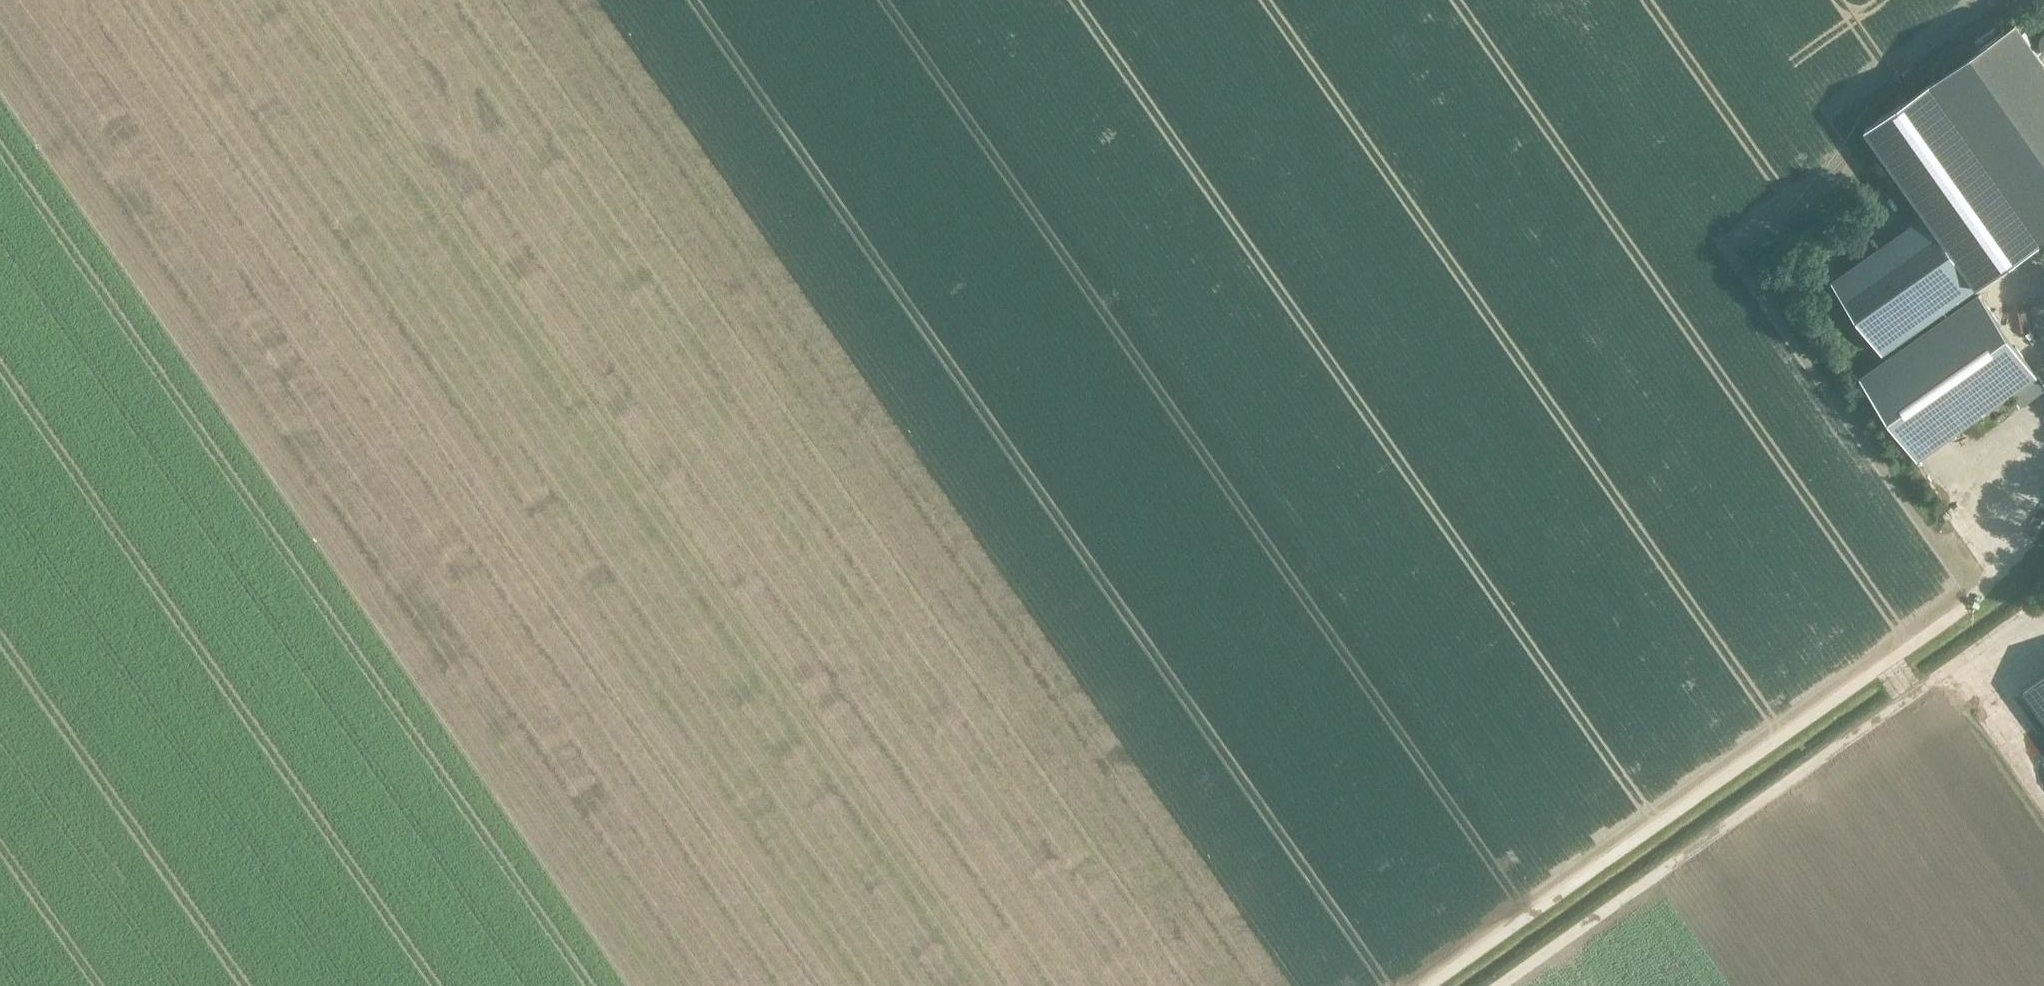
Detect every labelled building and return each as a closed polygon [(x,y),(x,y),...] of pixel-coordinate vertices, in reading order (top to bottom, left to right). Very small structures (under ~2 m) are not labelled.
[(1835,280),(1885,351),(2043,239),(2043,65),(2014,23),(1866,127),(1928,214),(1835,280)] [(1947,438),(2012,392),(2021,405),(2043,389),(2043,385),(1980,294),(1889,357),(1861,378),(1918,459),(1947,438)] [(1976,480),(2000,468),(1990,450),(1967,463),(1976,480)] [(2024,692),(2043,720),(2043,677),(2024,692)]
